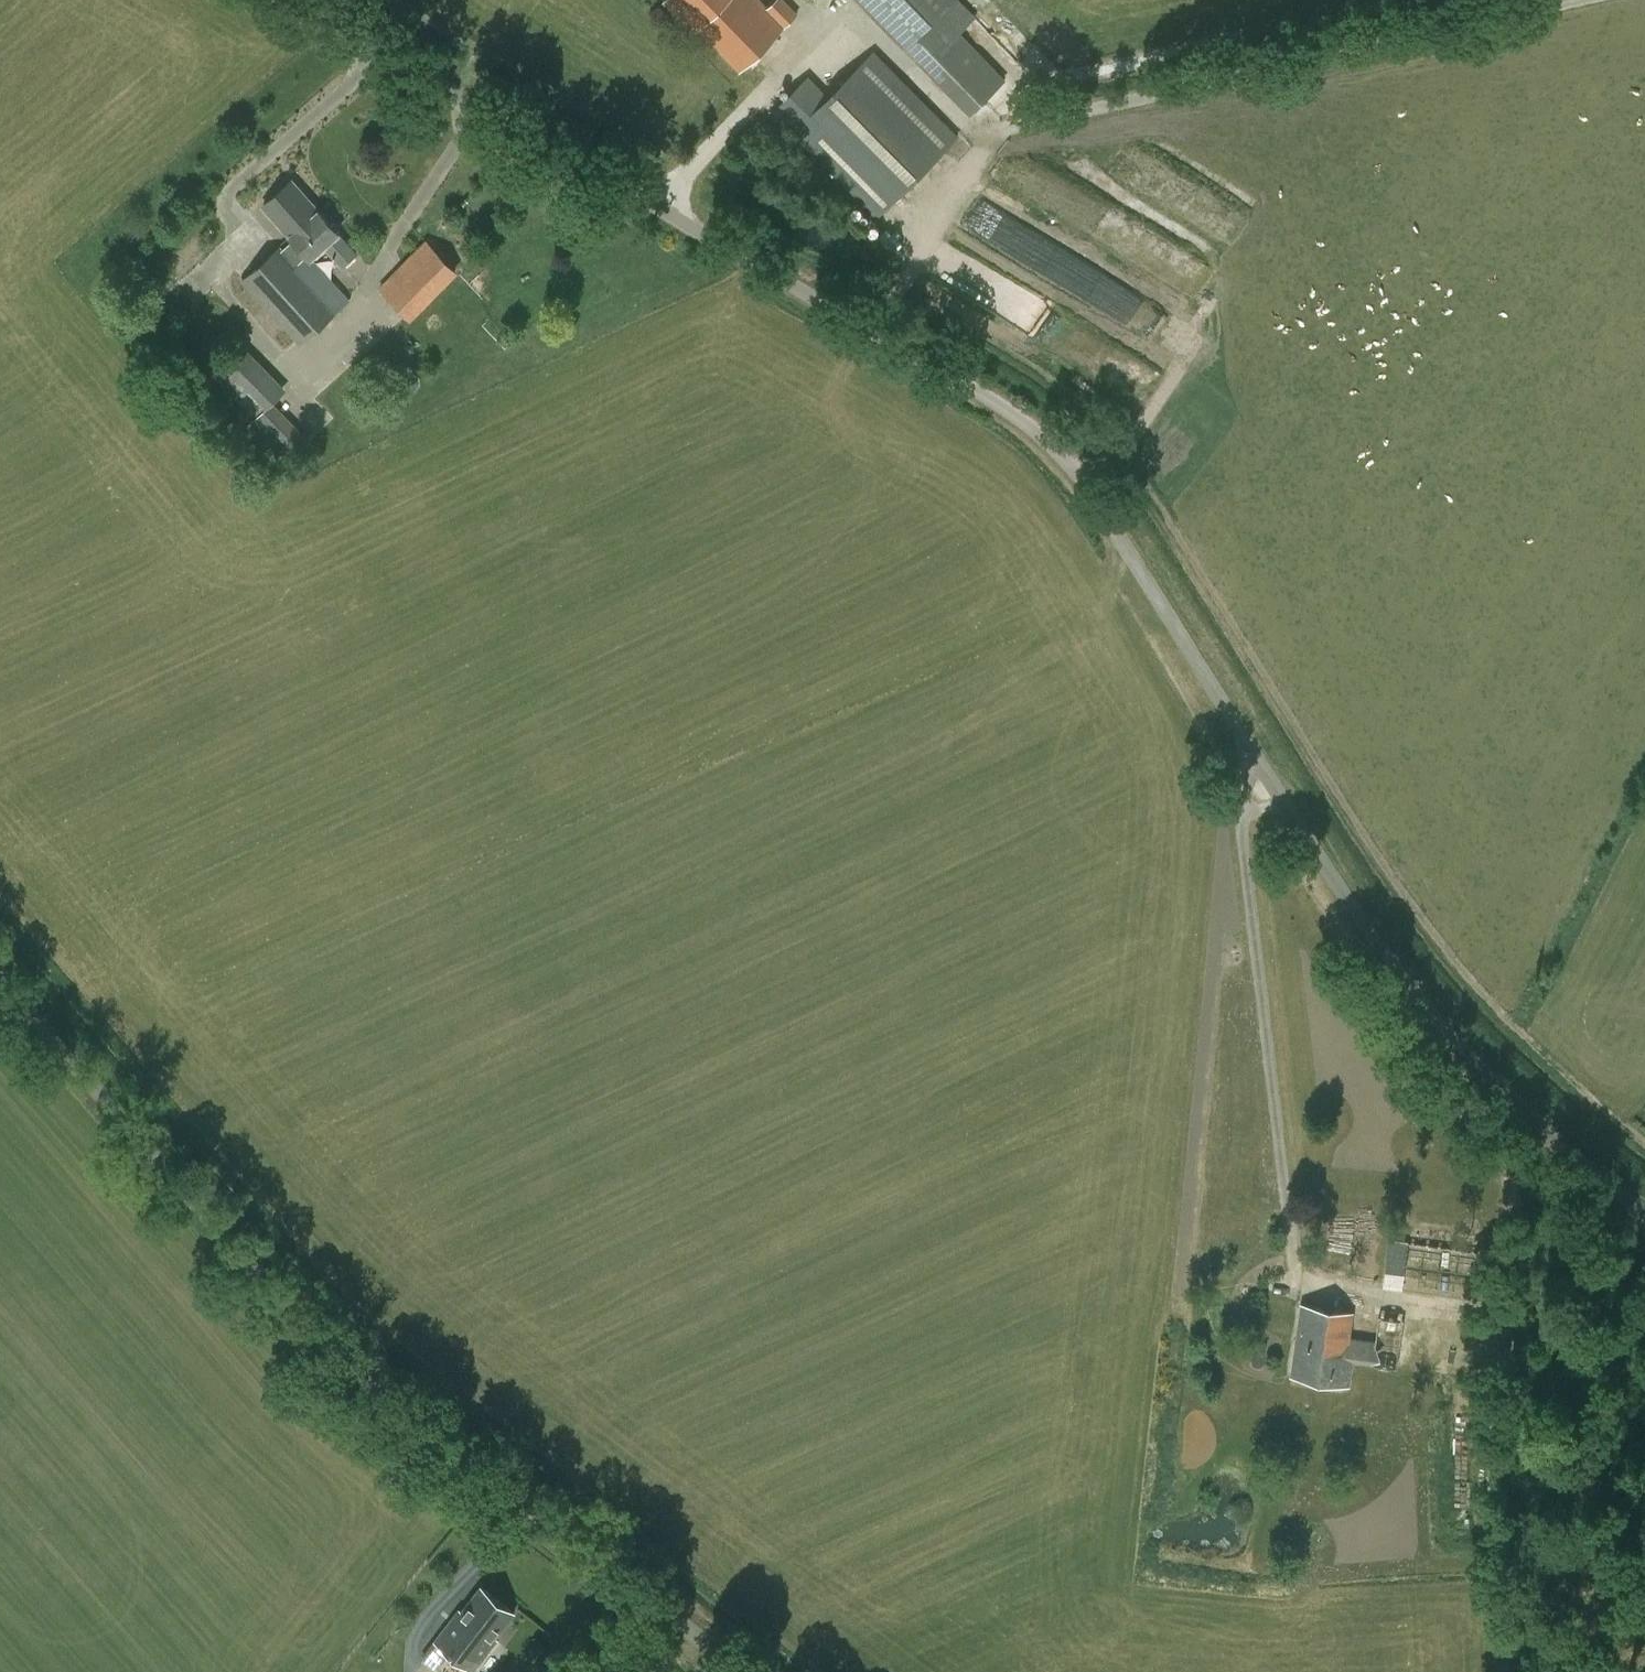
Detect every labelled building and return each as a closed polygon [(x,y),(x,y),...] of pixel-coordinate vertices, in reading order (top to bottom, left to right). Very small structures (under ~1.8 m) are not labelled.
[(798,13),(785,0),(774,0),(768,6),(762,0),(666,0),(696,31),(699,28),(740,70),(798,13)] [(906,48),(954,0),(857,0),(906,48)] [(878,217),(960,135),(875,49),(830,93),(809,73),(771,111),(878,217)] [(291,235),(294,239),(282,249),(280,247),(242,278),(299,343),(350,299),(312,256),(324,246),(341,267),(359,253),(341,231),(339,233),(319,210),(293,180),(264,204),(291,235)] [(417,319),(467,271),(433,235),(383,284),(417,319)] [(286,464),(308,441),(272,405),(292,385),(248,340),(213,374),(255,417),(240,432),(276,470),(284,461),(286,464)] [(1475,1289),(1480,1250),(1398,1238),(1391,1282),(1418,1285),(1420,1270),(1452,1274),(1450,1286),(1475,1289)] [(1350,1385),(1353,1363),(1411,1371),(1419,1322),(1379,1316),(1375,1341),(1350,1337),(1354,1312),(1301,1304),(1291,1377),(1350,1385)] [(496,1637),(516,1612),(482,1585),(462,1610),(460,1608),(435,1639),(474,1669),(498,1639),(496,1637)]
